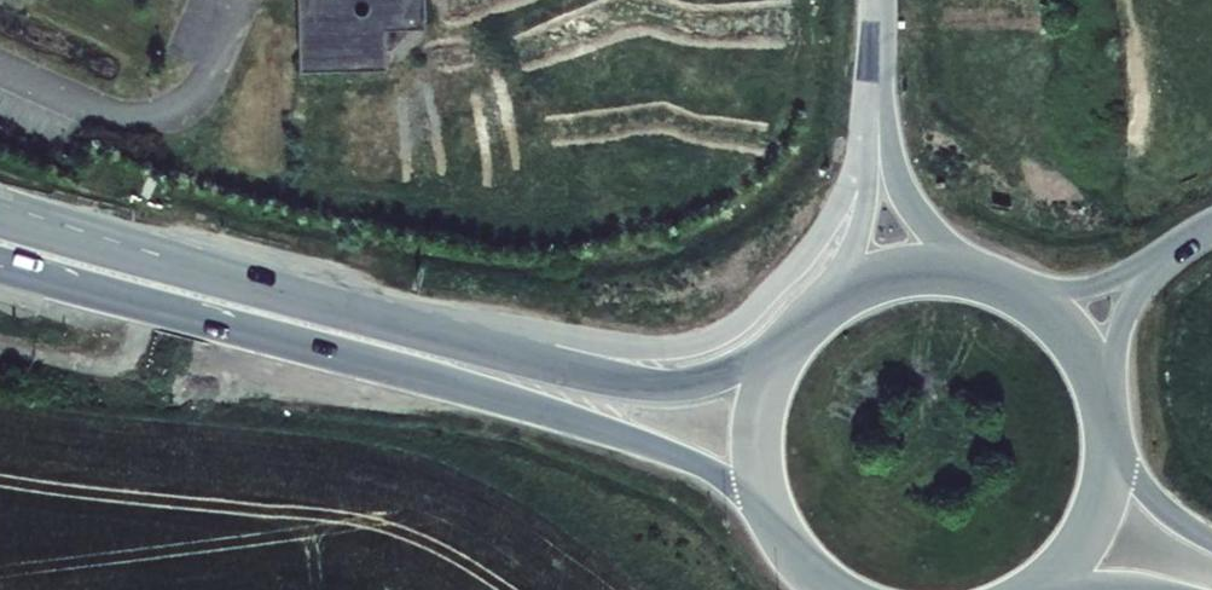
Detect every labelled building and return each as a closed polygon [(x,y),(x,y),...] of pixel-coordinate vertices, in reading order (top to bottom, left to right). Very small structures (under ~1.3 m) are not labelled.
[(345,65),(343,0),(304,0),(306,66),(345,65)] [(345,65),(397,62),(397,48),(422,25),(436,24),(435,0),(343,0),(345,65)]
